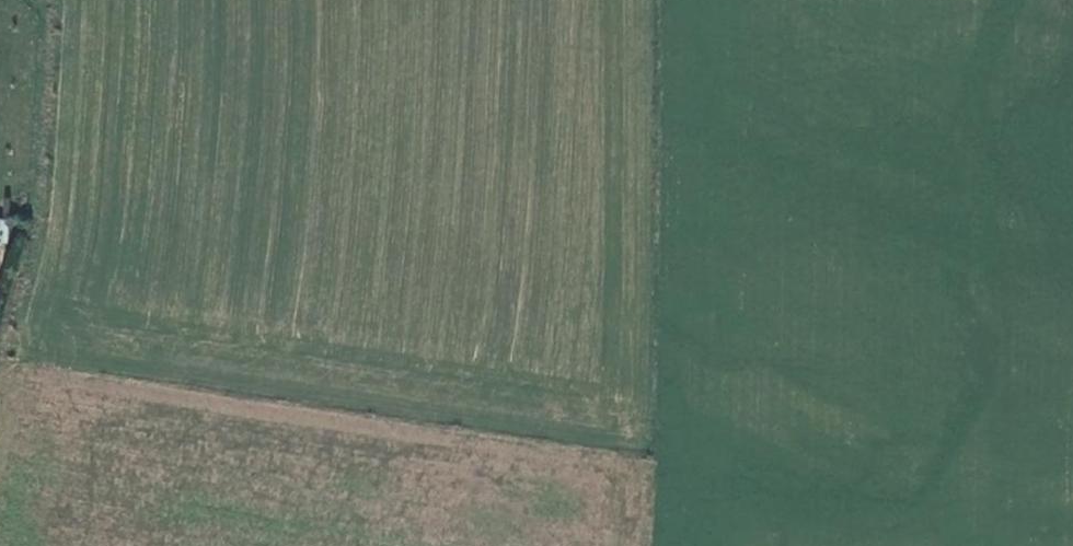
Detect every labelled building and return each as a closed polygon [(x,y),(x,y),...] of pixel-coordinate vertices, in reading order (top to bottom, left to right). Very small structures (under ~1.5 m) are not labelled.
[(7,271),(12,236),(18,237),(19,215),(0,214),(0,270),(7,271)]
